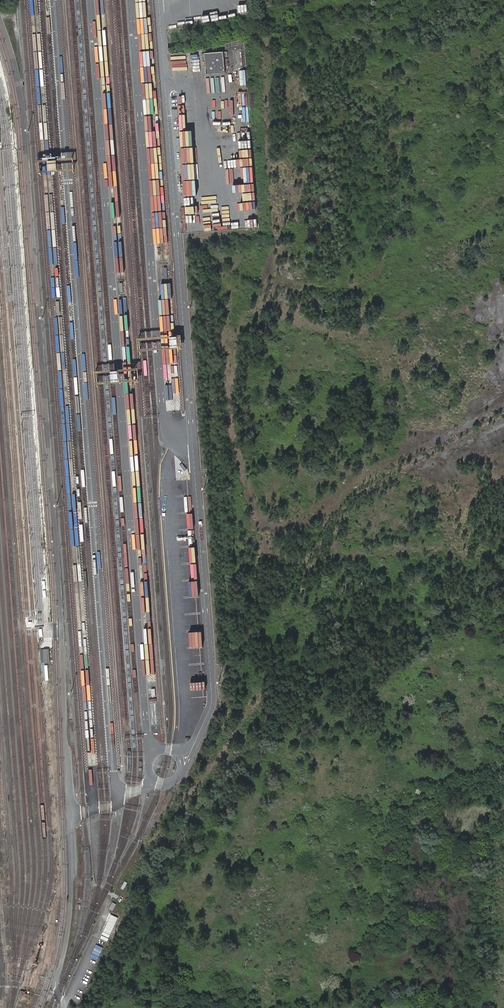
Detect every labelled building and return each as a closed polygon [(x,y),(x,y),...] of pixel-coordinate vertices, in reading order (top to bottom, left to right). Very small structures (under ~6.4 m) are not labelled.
[(235,5),(236,13),(245,12),(245,4),(235,5)] [(223,52),(204,54),(206,75),(225,73),(223,52)] [(196,216),(190,216),(190,222),(187,222),(187,231),(196,231),(196,216)] [(186,683),(186,695),(202,695),(202,683),(186,683)] [(109,940),(120,917),(112,913),(101,935),(109,940)] [(100,938),(94,952),(101,956),(107,941),(100,938)]
